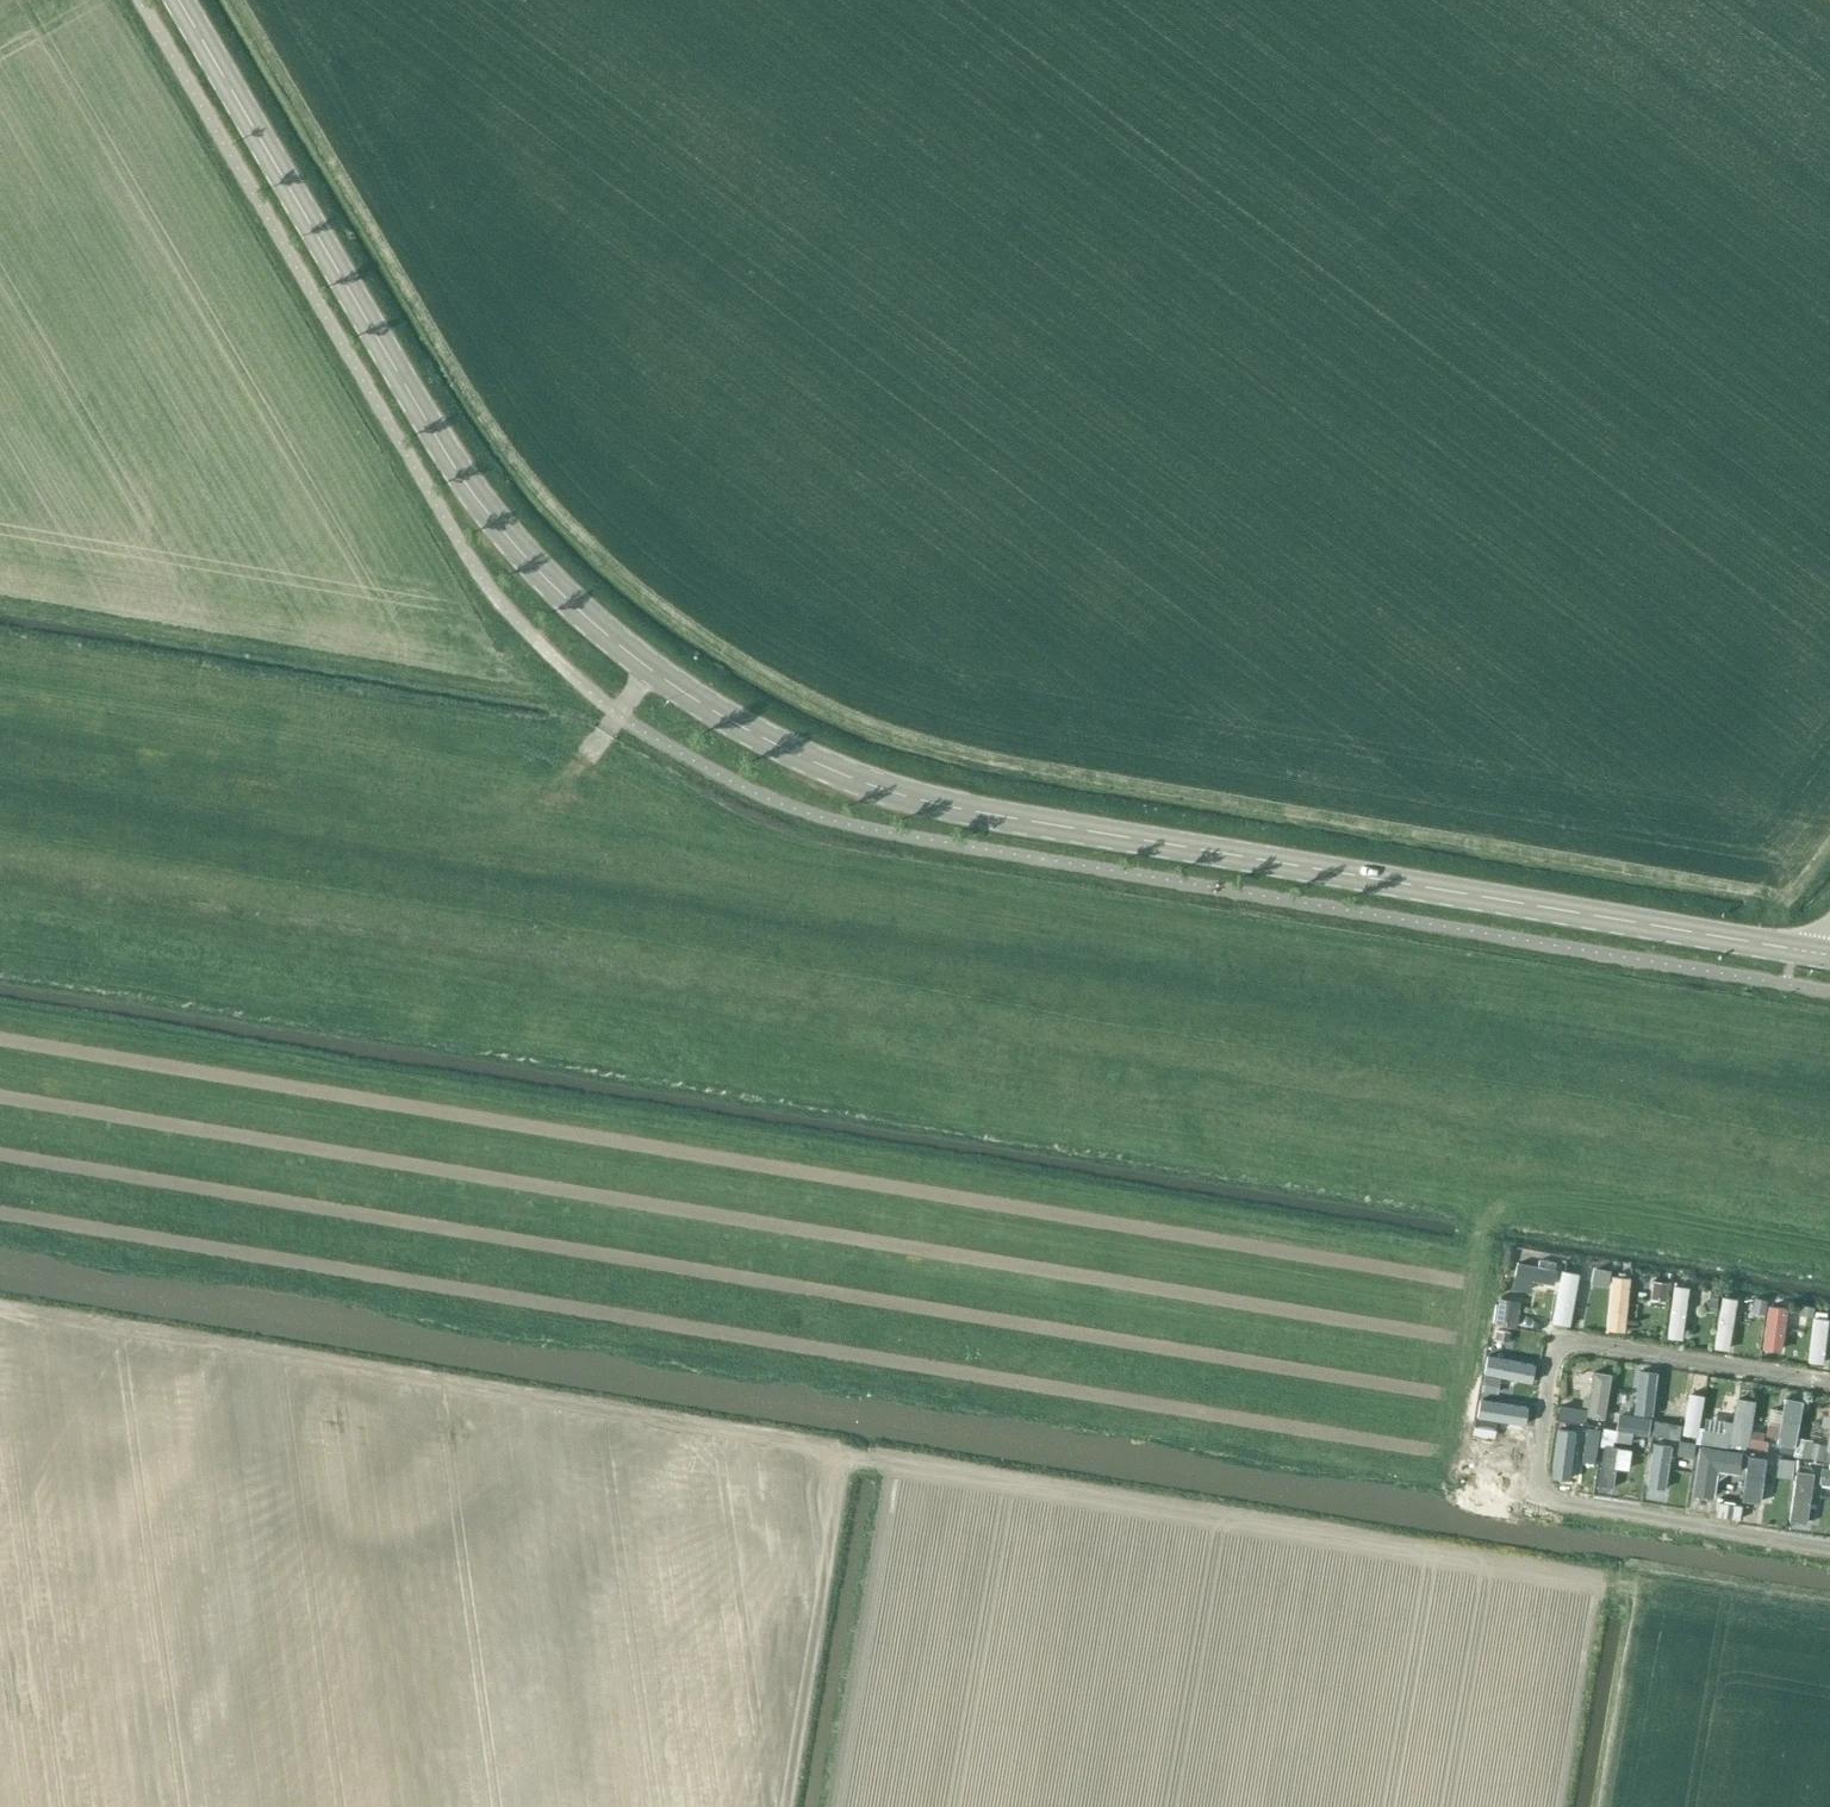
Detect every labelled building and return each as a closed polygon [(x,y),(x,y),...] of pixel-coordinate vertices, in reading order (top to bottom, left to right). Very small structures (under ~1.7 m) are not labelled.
[(1596,1268),(1594,1282),(1608,1285),(1610,1271),(1596,1268)] [(1667,1298),(1669,1284),(1655,1282),(1653,1296),(1667,1298)] [(1518,1285),(1517,1302),(1546,1304),(1547,1287),(1518,1285)] [(1712,1291),(1711,1301),(1708,1300),(1707,1310),(1717,1311),(1719,1292),(1712,1291)] [(1766,1300),(1753,1298),(1751,1312),(1763,1313),(1766,1300)] [(1496,1301),(1493,1322),(1514,1326),(1517,1304),(1496,1301)] [(1814,1307),(1802,1305),(1800,1313),(1812,1315),(1814,1307)] [(1507,1341),(1509,1332),(1496,1329),(1494,1339),(1507,1341)] [(1483,1376),(1481,1390),(1496,1392),(1497,1378),(1483,1376)] [(1570,1420),(1572,1406),(1560,1404),(1558,1418),(1570,1420)] [(1617,1429),(1648,1434),(1650,1420),(1620,1415),(1617,1429)] [(1475,1418),(1472,1434),(1484,1436),(1487,1421),(1475,1418)] [(1680,1440),(1682,1426),(1654,1421),(1652,1435),(1680,1440)] [(1767,1435),(1778,1437),(1780,1424),(1770,1423),(1767,1435)] [(1597,1447),(1599,1430),(1585,1427),(1582,1444),(1597,1447)] [(1633,1433),(1604,1428),(1602,1438),(1631,1444),(1633,1433)] [(1698,1444),(1725,1449),(1727,1433),(1701,1429),(1698,1444)] [(1748,1447),(1764,1450),(1765,1441),(1761,1440),(1762,1432),(1751,1430),(1748,1447)] [(1693,1457),(1695,1444),(1679,1441),(1677,1454),(1693,1457)] [(1794,1457),(1809,1459),(1812,1444),(1796,1441),(1794,1457)] [(1812,1444),(1809,1459),(1824,1462),(1827,1447),(1812,1444)] [(1728,1470),(1739,1472),(1742,1453),(1699,1446),(1692,1494),(1711,1497),(1714,1480),(1728,1470)] [(1778,1458),(1775,1476),(1789,1478),(1792,1459),(1778,1458)] [(1667,1514),(1674,1471),(1658,1468),(1651,1512),(1667,1514)] [(1829,1498),(1829,1471),(1819,1470),(1815,1495),(1829,1498)] [(1764,1530),(1772,1481),(1751,1478),(1743,1527),(1764,1530)] [(1782,1480),(1781,1498),(1798,1498),(1799,1481),(1782,1480)] [(1717,1515),(1741,1518),(1742,1506),(1719,1503),(1717,1515)]
